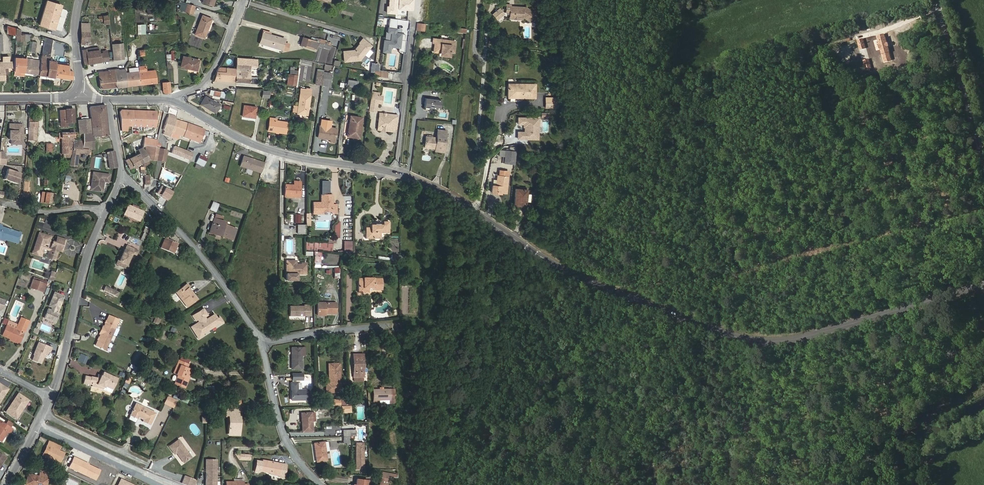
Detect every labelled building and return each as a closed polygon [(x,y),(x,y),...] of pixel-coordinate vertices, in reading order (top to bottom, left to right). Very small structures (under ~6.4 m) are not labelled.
[(184,11),(186,3),(179,1),(178,4),(181,5),(179,9),(184,11)] [(192,13),(194,5),(186,3),(184,11),(192,13)] [(536,15),(525,7),(510,6),(510,5),(506,4),(506,12),(510,12),(509,16),(524,17),(524,18),(531,22),(532,21),(535,23),(539,18),(536,15)] [(497,21),(505,14),(499,7),(491,14),(497,21)] [(54,31),(57,18),(58,19),(60,11),(52,9),(47,29),(54,31)] [(109,23),(108,15),(99,16),(99,19),(101,19),(101,20),(103,20),(104,24),(109,23)] [(204,38),(211,19),(202,15),(195,34),(204,38)] [(388,18),(387,28),(395,29),(396,19),(388,18)] [(15,35),(16,28),(7,25),(5,32),(15,35)] [(29,41),(31,34),(24,34),(24,35),(19,35),(20,29),(16,28),(15,35),(15,40),(29,41)] [(404,40),(399,39),(400,33),(394,32),(395,29),(387,28),(387,32),(390,32),(389,41),(383,40),(382,51),(388,52),(389,46),(398,47),(398,51),(403,51),(405,40),(404,40)] [(108,60),(107,48),(86,52),(85,49),(85,45),(84,45),(84,40),(88,40),(89,32),(81,32),(80,40),(81,40),(80,44),(84,64),(108,60)] [(281,49),(284,39),(262,32),(259,43),(281,49)] [(889,52),(885,38),(884,34),(875,37),(876,40),(878,40),(882,54),(883,57),(890,55),(889,52)] [(318,46),(319,42),(302,37),(300,45),(317,49),(318,46)] [(359,60),(371,45),(362,38),(359,42),(360,43),(354,50),(343,51),(344,61),(359,60)] [(454,52),(455,41),(433,38),(432,43),(434,43),(433,52),(440,53),(449,54),(449,52),(454,52)] [(123,58),(122,43),(111,44),(113,62),(114,62),(116,59),(123,58)] [(168,70),(165,47),(151,49),(152,56),(153,64),(159,63),(160,71),(168,70)] [(55,63),(55,60),(48,59),(48,56),(47,56),(42,55),(41,55),(40,61),(38,75),(39,75),(39,78),(53,80),(53,77),(54,77),(55,63)] [(8,67),(12,67),(12,61),(9,61),(9,56),(2,56),(2,62),(0,62),(0,80),(5,80),(4,73),(8,73),(8,67)] [(196,70),(199,60),(183,56),(180,66),(196,70)] [(24,72),(26,58),(14,57),(13,72),(14,72),(14,74),(19,75),(20,72),(24,72)] [(38,75),(40,61),(33,60),(33,59),(26,58),(24,72),(38,75)] [(249,82),(250,66),(256,66),(256,59),(236,58),(235,69),(235,81),(238,82),(249,82)] [(69,70),(69,65),(55,63),(54,77),(72,80),(72,70),(69,70)] [(157,83),(155,69),(146,70),(146,66),(144,67),(144,65),(138,66),(139,71),(140,85),(157,83)] [(235,81),(235,69),(225,68),(225,71),(216,71),(213,80),(235,81)] [(115,87),(114,69),(109,70),(109,71),(98,72),(100,89),(115,87)] [(125,73),(125,69),(118,70),(118,69),(114,69),(115,87),(127,86),(125,73)] [(140,85),(139,71),(125,73),(127,86),(140,85)] [(321,85),(323,72),(317,71),(315,84),(321,85)] [(330,86),(332,73),(323,72),(321,85),(330,86)] [(296,85),(297,75),(289,74),(288,84),(296,85)] [(170,92),(169,82),(162,82),(163,91),(164,93),(170,92)] [(534,97),(534,84),(521,84),(521,86),(508,86),(508,97),(534,97)] [(307,114),(311,89),(306,88),(306,89),(300,88),(298,105),(293,105),(292,112),(297,113),(307,114)] [(378,103),(379,96),(378,96),(378,93),(371,92),(368,110),(375,111),(377,102),(378,103)] [(215,112),(220,104),(205,96),(200,104),(215,112)] [(557,108),(557,97),(545,97),(545,102),(550,102),(550,108),(557,108)] [(439,109),(440,100),(425,98),(424,107),(439,109)] [(108,135),(105,105),(89,107),(90,119),(78,121),(78,123),(79,134),(80,134),(83,134),(83,136),(83,139),(83,141),(82,149),(88,150),(92,150),(94,149),(93,137),(108,135)] [(254,118),(256,107),(244,105),(242,116),(254,118)] [(74,122),(74,109),(59,110),(60,127),(67,126),(67,123),(73,122),(74,122)] [(155,124),(156,112),(132,111),(121,110),(119,112),(121,126),(132,126),(132,123),(155,124)] [(395,129),(397,115),(379,113),(377,126),(394,128),(395,129)] [(359,138),(362,117),(350,115),(347,134),(354,135),(354,137),(359,138)] [(171,136),(175,119),(167,117),(163,130),(165,130),(163,134),(170,136),(171,136)] [(199,143),(204,129),(187,123),(175,119),(171,136),(177,138),(178,135),(199,143)] [(285,133),(287,122),(276,120),(269,120),(268,130),(285,133)] [(22,140),(22,134),(20,134),(21,132),(23,132),(23,124),(9,124),(8,139),(11,139),(11,144),(17,144),(18,139),(22,140)] [(334,142),(337,128),(319,125),(317,136),(324,137),(324,138),(330,139),(330,142),(334,142)] [(444,152),(446,130),(444,130),(437,129),(436,138),(426,136),(424,147),(431,148),(432,147),(435,148),(435,149),(435,151),(444,152)] [(72,143),(74,140),(74,139),(77,139),(77,132),(75,132),(69,132),(60,133),(58,133),(59,138),(61,138),(62,154),(63,154),(63,156),(65,157),(70,157),(72,151),(72,143)] [(13,147),(9,147),(9,140),(7,140),(7,138),(2,138),(0,151),(0,165),(5,165),(6,157),(14,158),(14,156),(12,155),(13,147)] [(156,147),(157,140),(144,138),(143,145),(144,146),(156,147)] [(82,149),(83,141),(74,140),(72,143),(72,151),(70,157),(68,166),(77,167),(78,153),(88,154),(88,150),(82,149)] [(158,149),(158,148),(156,147),(144,146),(145,152),(149,159),(156,160),(158,149)] [(190,160),(192,153),(174,146),(172,151),(171,153),(190,160)] [(149,163),(148,160),(142,148),(137,150),(138,153),(139,154),(143,162),(143,163),(143,167),(149,163)] [(164,162),(167,150),(158,149),(156,160),(164,162)] [(116,167),(116,160),(114,151),(106,153),(109,168),(116,167)] [(514,164),(515,152),(505,151),(504,163),(514,164)] [(143,162),(139,154),(125,160),(129,169),(143,162)] [(201,165),(205,159),(199,156),(196,163),(201,165)] [(260,173),(264,163),(243,156),(240,166),(260,173)] [(17,184),(20,173),(7,169),(3,179),(17,184)] [(506,193),(508,171),(499,170),(499,176),(497,176),(497,180),(493,179),(492,185),(491,193),(495,193),(495,192),(506,193)] [(102,192),(103,182),(108,182),(110,175),(93,172),(90,190),(102,192)] [(300,197),(300,181),(293,181),(293,185),(285,185),(285,197),(300,197)] [(172,193),(161,186),(157,193),(161,195),(164,197),(164,198),(164,199),(167,201),(172,193)] [(526,194),(526,190),(515,189),(514,205),(525,206),(525,200),(526,194)] [(51,200),(51,193),(41,192),(40,202),(50,204),(51,200)] [(336,214),(336,205),(332,205),(332,195),(321,195),(321,203),(313,203),(313,214),(323,214),(323,212),(332,212),(332,214),(336,214)] [(211,202),(209,210),(216,212),(218,203),(211,202)] [(139,221),(143,211),(137,209),(138,207),(132,204),(131,206),(127,205),(123,215),(139,221)] [(232,240),(236,229),(224,225),(224,222),(221,221),(220,221),(214,219),(213,219),(212,223),(214,224),(212,231),(222,234),(221,237),(232,240)] [(380,238),(380,233),(384,233),(384,230),(389,230),(389,221),(383,222),(383,225),(370,225),(370,227),(370,233),(365,233),(365,238),(380,238)] [(212,231),(214,224),(212,223),(209,233),(221,237),(222,234),(212,231)] [(20,233),(12,230),(10,231),(8,230),(7,229),(1,227),(2,225),(0,225),(0,236),(3,237),(5,239),(17,243),(20,233)] [(306,233),(306,225),(298,225),(298,233),(306,233)] [(173,253),(178,243),(167,239),(169,235),(162,232),(159,231),(157,235),(165,238),(160,248),(173,253)] [(63,246),(65,240),(57,237),(55,243),(49,241),(51,237),(39,233),(32,253),(41,256),(43,249),(49,251),(47,258),(55,260),(58,250),(60,251),(62,245),(63,246)] [(332,252),(332,243),(317,242),(317,243),(306,242),(306,249),(332,252)] [(125,268),(128,260),(132,253),(135,255),(138,251),(126,246),(124,250),(122,254),(123,254),(122,256),(121,256),(119,261),(118,260),(116,264),(125,268)] [(333,264),(340,265),(341,255),(332,254),(331,259),(333,259),(333,264)] [(306,274),(306,264),(301,264),(296,264),(292,264),(292,261),(286,261),(286,274),(306,274)] [(53,281),(56,273),(51,271),(48,279),(53,281)] [(381,290),(381,283),(378,283),(378,279),(373,279),(373,278),(363,278),(358,278),(358,292),(368,292),(368,288),(373,288),(373,290),(381,290)] [(36,290),(39,282),(33,280),(30,288),(36,290)] [(43,292),(45,284),(39,282),(36,290),(43,292)] [(197,299),(188,288),(189,287),(187,283),(175,292),(187,307),(197,299)] [(116,297),(118,293),(105,287),(103,291),(116,297)] [(47,309),(43,318),(54,322),(58,314),(54,312),(55,309),(57,310),(63,296),(54,293),(48,306),(51,307),(50,310),(47,309)] [(334,314),(334,303),(317,303),(317,315),(323,315),(323,313),(325,313),(334,314)] [(309,316),(309,305),(304,305),(304,306),(289,306),(289,316),(309,316)] [(207,315),(203,309),(192,316),(195,321),(197,319),(198,319),(200,321),(199,322),(191,327),(198,338),(203,335),(202,334),(208,330),(209,327),(211,325),(214,326),(217,324),(219,324),(222,322),(219,317),(217,319),(214,314),(206,320),(203,319),(204,317),(207,315)] [(112,335),(119,320),(108,315),(103,326),(102,326),(100,330),(112,335)] [(18,341),(22,332),(24,333),(29,321),(21,318),(18,325),(16,329),(10,327),(7,325),(2,335),(6,337),(9,338),(10,337),(14,339),(18,341)] [(18,325),(8,321),(7,325),(10,327),(16,329),(18,325)] [(105,350),(112,335),(100,330),(99,334),(100,334),(95,345),(105,350)] [(49,351),(50,347),(37,342),(32,354),(33,355),(31,359),(39,363),(42,357),(41,356),(43,353),(44,354),(46,354),(47,351),(49,351)] [(301,355),(301,348),(291,348),(291,369),(301,369),(301,355)] [(363,377),(363,354),(353,355),(353,377),(354,377),(363,377)] [(184,388),(188,379),(186,379),(188,373),(190,370),(186,368),(188,364),(178,360),(177,364),(180,365),(176,374),(178,375),(174,384),(184,388)] [(340,384),(339,364),(333,364),(333,366),(328,366),(328,370),(329,370),(329,374),(329,383),(326,383),(326,392),(339,392),(339,384),(340,384)] [(111,393),(117,378),(103,372),(101,375),(98,374),(97,378),(91,376),(90,377),(84,376),(83,383),(89,385),(89,384),(92,385),(91,386),(103,389),(111,393)] [(308,400),(307,390),(297,390),(297,386),(291,386),(291,400),(308,400)] [(395,403),(394,389),(382,390),(379,390),(373,390),(373,403),(379,403),(379,400),(389,400),(389,403),(395,403)] [(16,418),(28,400),(18,393),(6,412),(16,418)] [(173,408),(177,401),(167,396),(164,403),(173,408)] [(150,425),(156,413),(135,403),(129,415),(137,419),(138,417),(143,420),(142,422),(150,425)] [(239,421),(239,416),(238,416),(239,411),(225,410),(225,416),(228,416),(228,432),(237,432),(237,421),(239,421)] [(311,413),(301,413),(302,432),(312,431),(312,421),(311,413)] [(7,432),(9,433),(12,429),(9,427),(6,425),(1,421),(0,422),(0,442),(7,432)] [(239,436),(239,421),(237,421),(237,432),(228,432),(228,436),(239,436)] [(59,463),(64,453),(58,450),(61,446),(49,440),(47,445),(50,447),(45,456),(59,463)] [(191,457),(178,440),(169,447),(174,454),(176,452),(177,452),(178,453),(177,453),(183,462),(191,457)] [(324,443),(324,442),(314,443),(316,462),(326,460),(325,451),(324,443)] [(364,442),(354,442),(354,470),(364,470),(364,442)] [(216,459),(205,459),(205,484),(216,484),(216,459)] [(278,476),(281,463),(262,460),(260,471),(269,473),(269,474),(278,476)] [(47,479),(46,479),(48,469),(40,468),(38,477),(28,474),(27,480),(29,480),(28,484),(46,484),(47,479)] [(195,480),(184,476),(181,483),(185,484),(193,484),(195,480)]
